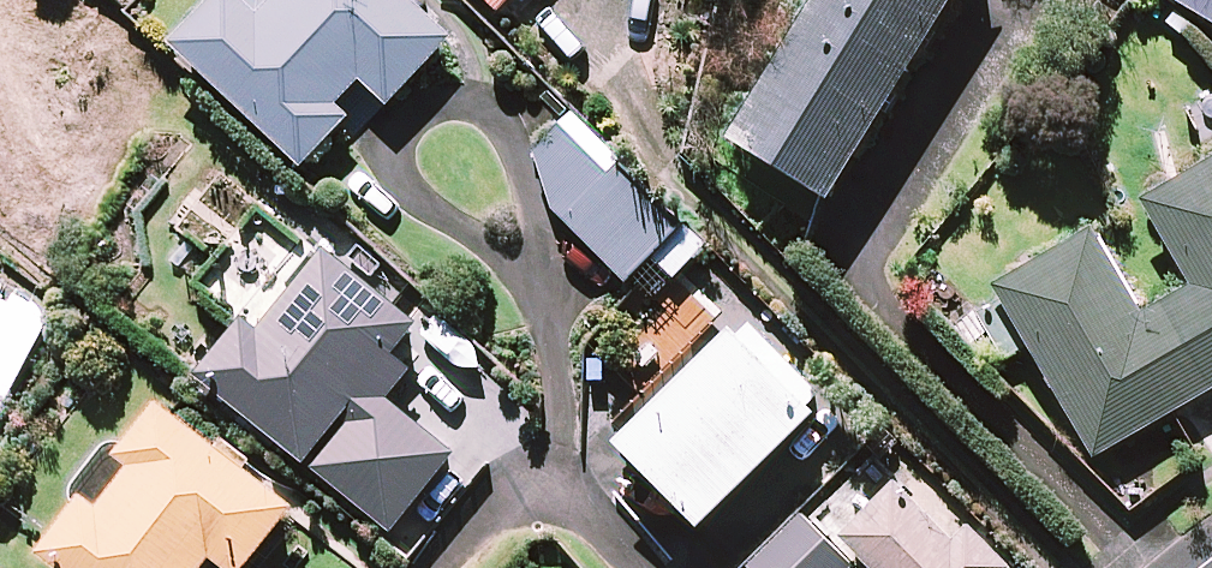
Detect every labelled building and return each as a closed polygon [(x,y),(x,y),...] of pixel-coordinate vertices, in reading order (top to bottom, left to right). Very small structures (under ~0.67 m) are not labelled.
[(297,117),(365,37),(386,56),(444,0),(171,0),(297,117)] [(729,89),(847,149),(947,0),(790,0),(729,89)] [(593,68),(563,92),(568,147),(642,228),(701,183),(593,68)] [(1021,234),(1120,404),(1211,351),(1211,122),(1163,154),(1204,229),(1170,245),(1129,178),(1021,234)] [(420,476),(480,397),(415,350),(459,260),(345,181),(326,207),(274,169),(228,245),(269,276),(206,328),(420,476)] [(13,223),(0,253),(0,428),(1,429),(88,249),(13,223)] [(748,263),(628,394),(725,480),(842,368),(748,263)] [(325,456),(171,337),(57,505),(151,567),(213,567),(325,456)] [(936,434),(868,498),(822,460),(761,520),(805,567),(835,567),(885,517),(900,537),(870,567),(986,567),(1035,510),(936,434)]
